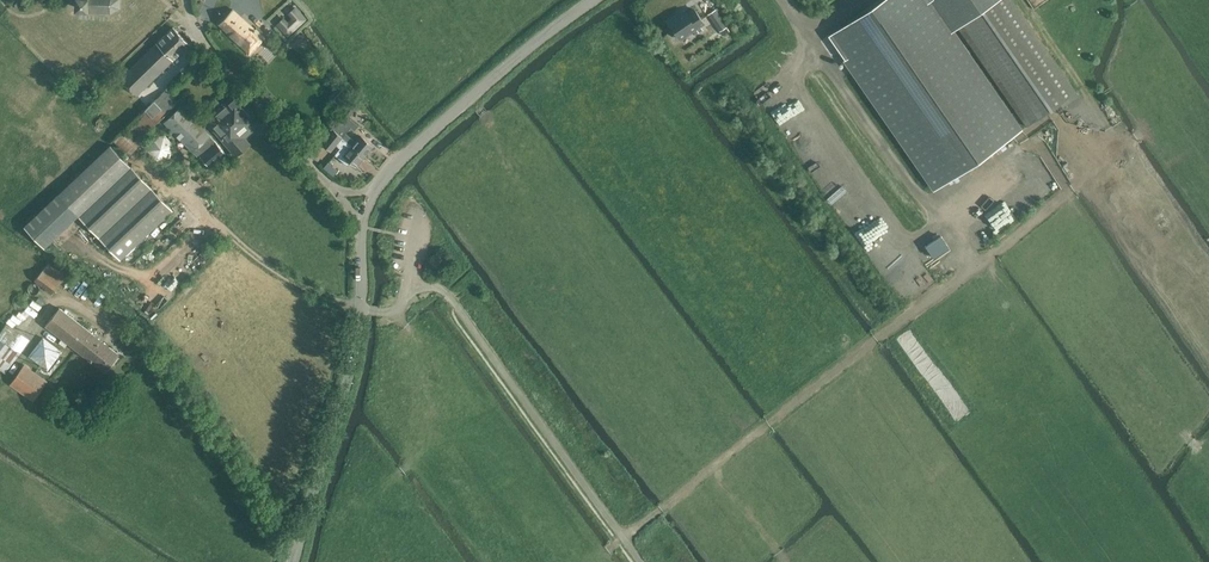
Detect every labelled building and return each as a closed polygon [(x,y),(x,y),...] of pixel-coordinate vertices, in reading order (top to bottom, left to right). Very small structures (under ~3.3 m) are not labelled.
[(109,12),(119,7),(120,0),(76,0),(75,6),(88,7),(88,11),(109,12)] [(283,5),(287,11),(295,5),(291,0),(283,5)] [(1026,127),(955,25),(994,0),(880,0),(879,0),(828,35),(935,188),(1026,127)] [(1077,92),(1013,0),(994,0),(955,25),(1026,127),(1077,92)] [(283,16),(275,24),(287,36),(306,18),(295,5),(287,13),(291,17),(288,21),(283,16)] [(219,24),(250,53),(265,37),(233,8),(219,24)] [(700,25),(704,22),(695,9),(688,14),(685,11),(668,22),(680,39),(696,28),(699,32),(703,29),(700,25)] [(720,31),(727,26),(715,9),(708,14),(720,31)] [(120,78),(137,96),(190,43),(173,26),(120,78)] [(145,109),(125,128),(112,141),(128,156),(141,143),(139,140),(146,133),(157,122),(179,102),(166,89),(155,100),(145,109)] [(247,116),(234,101),(239,97),(236,92),(204,119),(210,126),(211,125),(227,144),(236,154),(250,142),(245,136),(262,122),(252,111),(247,116)] [(185,102),(163,122),(175,134),(176,133),(192,151),(195,148),(210,164),(225,150),(205,129),(208,126),(185,102)] [(361,135),(356,141),(346,133),(345,133),(351,127),(354,130),(358,126),(346,115),(342,120),(341,120),(333,129),(365,155),(373,146),(361,135)] [(356,166),(365,155),(333,129),(332,131),(333,132),(324,142),(318,137),(312,145),(317,149),(312,154),(322,163),(336,146),(340,149),(335,156),(347,166),(351,161),(356,166)] [(174,149),(174,146),(174,144),(173,141),(171,137),(167,135),(165,134),(161,133),(159,134),(156,134),(152,137),(149,141),(149,143),(148,146),(149,149),(149,152),(152,156),(156,158),(158,159),(162,160),(164,159),(166,159),(170,156),(173,152),(174,149)] [(58,194),(24,227),(45,249),(78,217),(120,260),(172,210),(131,167),(130,168),(109,146),(58,194)] [(324,167),(335,174),(339,168),(329,160),(324,167)] [(1010,191),(1012,197),(1020,194),(1025,207),(1032,205),(1024,185),(1010,191)] [(51,294),(66,276),(49,262),(34,280),(51,294)] [(173,299),(165,287),(160,291),(158,288),(138,301),(148,315),(173,299)] [(59,308),(45,325),(104,371),(118,354),(59,308)] [(0,333),(0,369),(6,373),(21,351),(30,339),(6,323),(0,333)] [(48,371),(63,352),(43,337),(29,356),(48,371)] [(34,400),(48,381),(24,364),(10,384),(34,400)]
